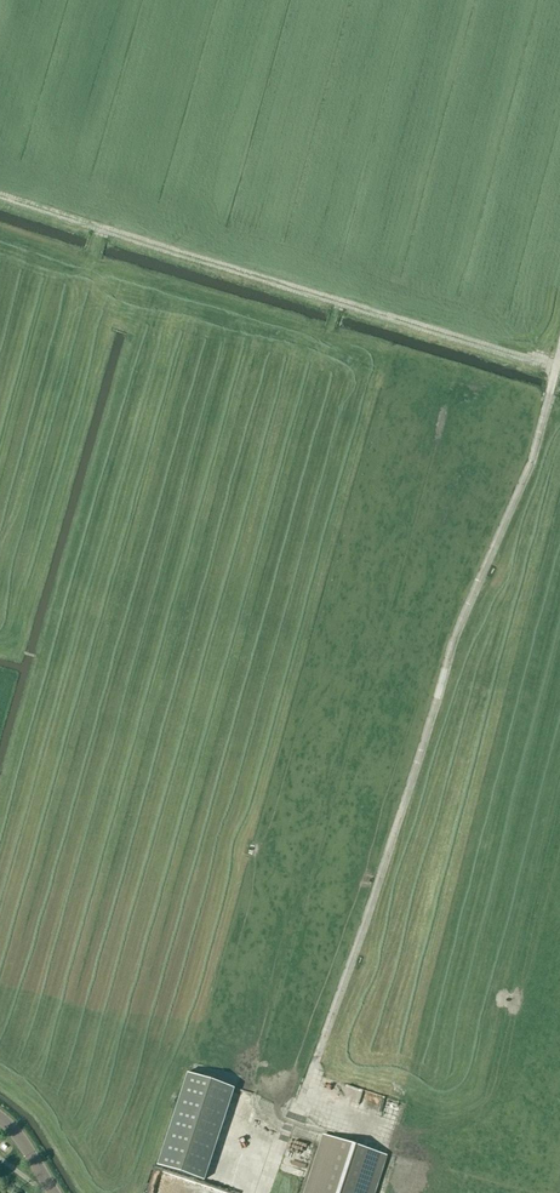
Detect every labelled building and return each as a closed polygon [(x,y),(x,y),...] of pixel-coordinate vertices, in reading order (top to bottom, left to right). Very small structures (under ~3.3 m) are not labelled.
[(185,1074),(157,1168),(205,1182),(234,1088),(185,1074)] [(386,1156),(324,1135),(305,1192),(374,1192),(386,1156)]
